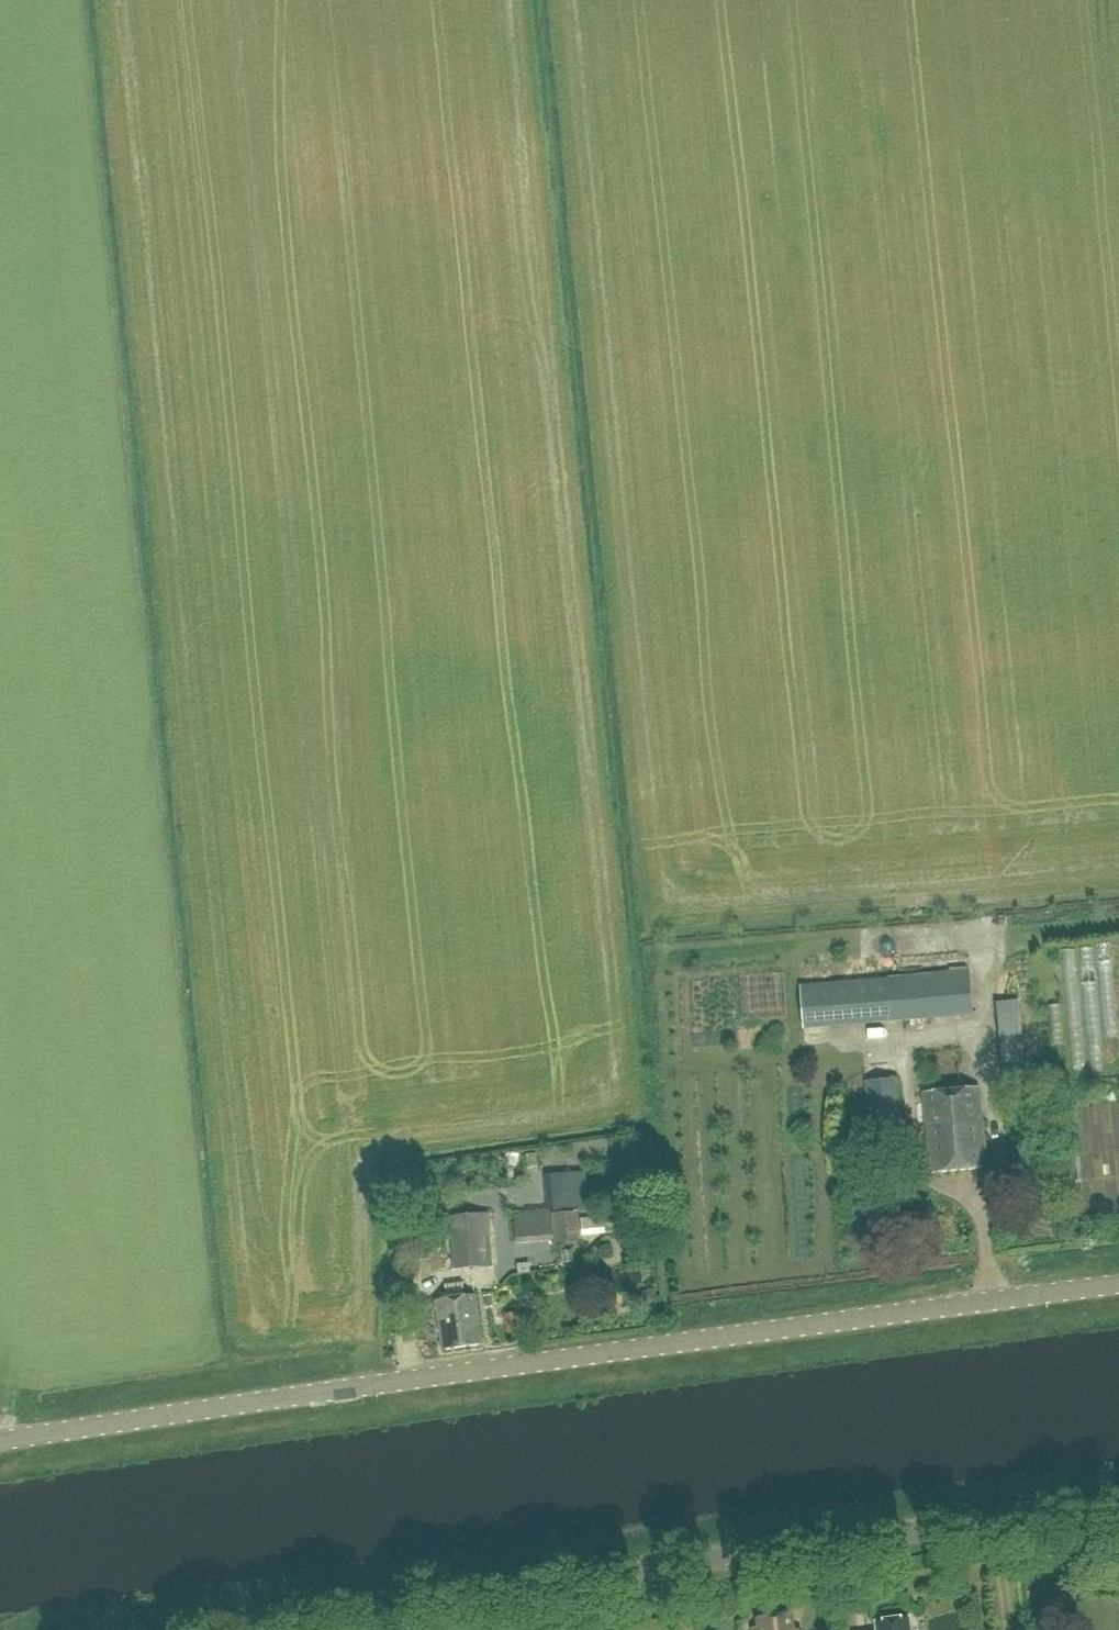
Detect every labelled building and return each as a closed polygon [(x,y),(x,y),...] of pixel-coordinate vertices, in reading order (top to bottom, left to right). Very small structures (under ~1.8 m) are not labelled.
[(967,972),(967,967),(949,968),(950,974),(800,986),(803,1029),(973,1016),(969,972),(967,972)] [(1022,1032),(1019,1001),(995,1003),(1003,1086),(1045,1081),(1040,1030),(1022,1032)] [(1118,1049),(1118,1008),(1090,1010),(1092,1050),(1118,1049)] [(902,1134),(896,1079),(865,1083),(870,1137),(902,1134)] [(986,1168),(978,1089),(923,1094),(929,1147),(930,1147),(933,1174),(986,1168)] [(588,1212),(586,1173),(551,1175),(553,1212),(514,1215),(516,1244),(580,1241),(578,1213),(588,1212)] [(493,1268),(488,1215),(451,1218),(455,1271),(493,1268)] [(1008,1217),(1006,1226),(1018,1229),(1020,1221),(1008,1217)] [(583,1235),(610,1236),(610,1227),(583,1226),(583,1235)] [(482,1345),(475,1295),(436,1301),(438,1318),(442,1351),(482,1345)] [(791,1614),(758,1619),(759,1629),(793,1629),(791,1614)] [(909,1618),(876,1622),(877,1629),(910,1629),(909,1618)]
